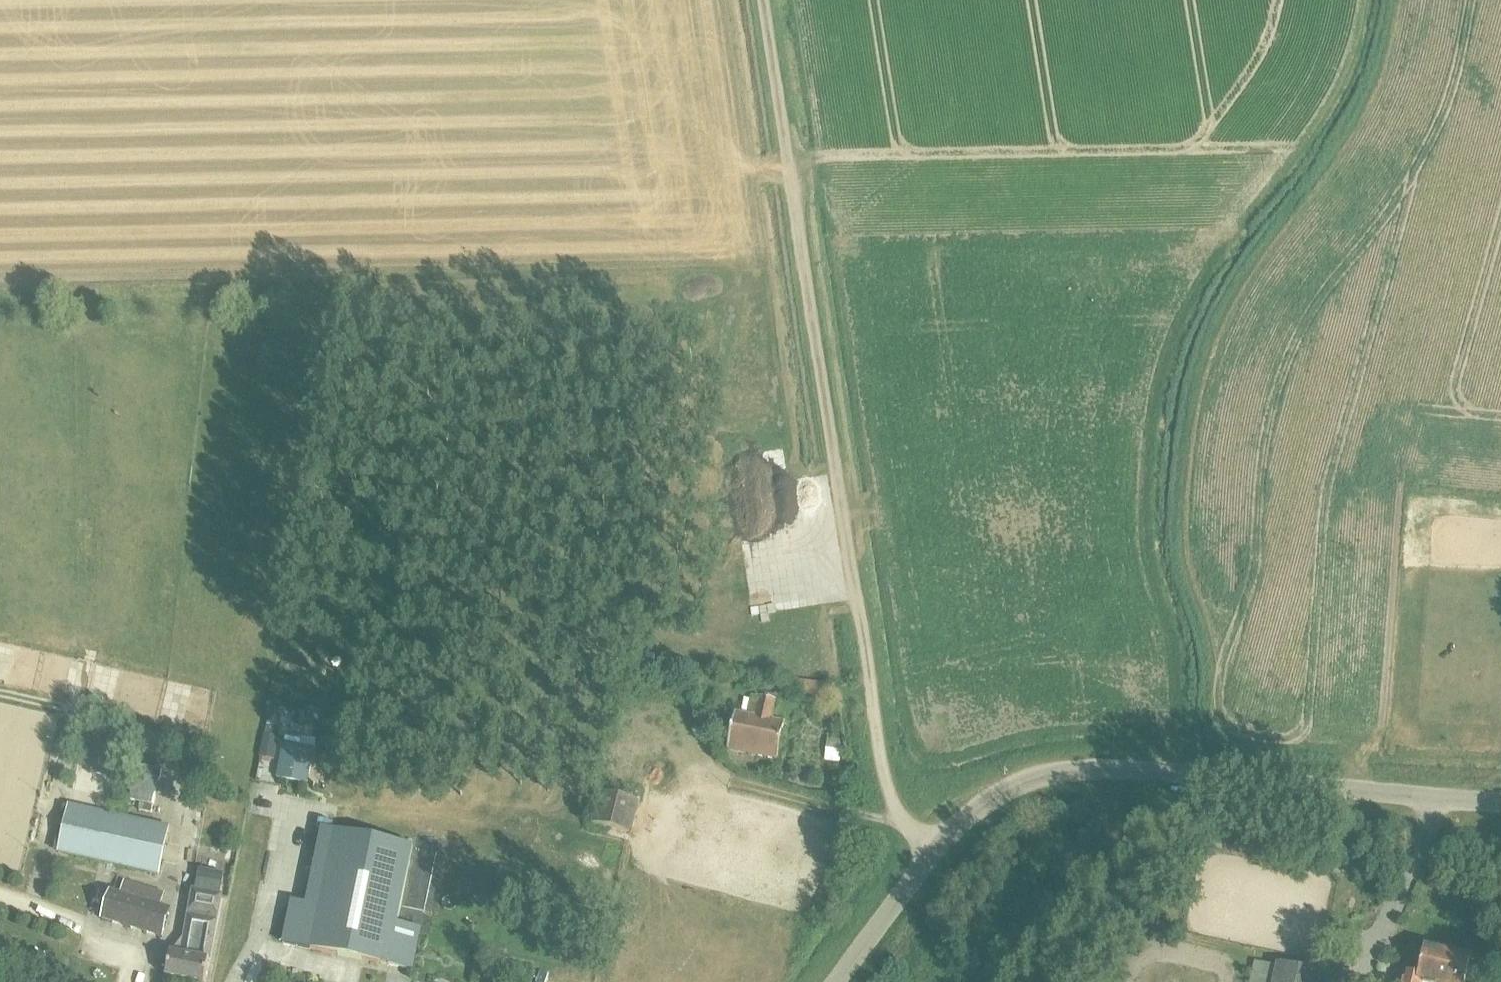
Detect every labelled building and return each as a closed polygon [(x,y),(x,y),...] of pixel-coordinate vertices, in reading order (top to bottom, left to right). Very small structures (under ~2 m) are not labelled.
[(771,720),(775,700),(752,695),(748,716),(735,713),(727,750),(775,760),(783,723),(771,720)] [(265,735),(261,757),(274,760),(278,738),(265,735)] [(844,741),(827,739),(825,755),(842,757),(844,741)] [(283,744),(277,778),(307,783),(314,750),(283,744)] [(601,794),(593,825),(632,835),(640,804),(601,794)] [(169,827),(69,804),(58,850),(158,875),(169,827)] [(310,947),(411,971),(420,931),(397,926),(416,848),(337,830),(310,947)] [(103,909),(111,877),(101,874),(92,906),(103,909)] [(166,977),(194,981),(204,981),(208,961),(209,961),(216,921),(213,921),(214,915),(217,915),(220,896),(218,895),(219,888),(197,884),(196,891),(193,890),(189,910),(192,911),(191,917),(188,916),(181,955),(170,953),(166,977)] [(102,920),(162,937),(170,910),(110,892),(102,920)] [(1402,981),(1463,981),(1468,981),(1484,981),(1489,961),(1469,956),(1425,945),(1418,975),(1404,972),(1402,981)] [(1322,973),(1277,963),(1273,981),(1320,981),(1322,973)]
